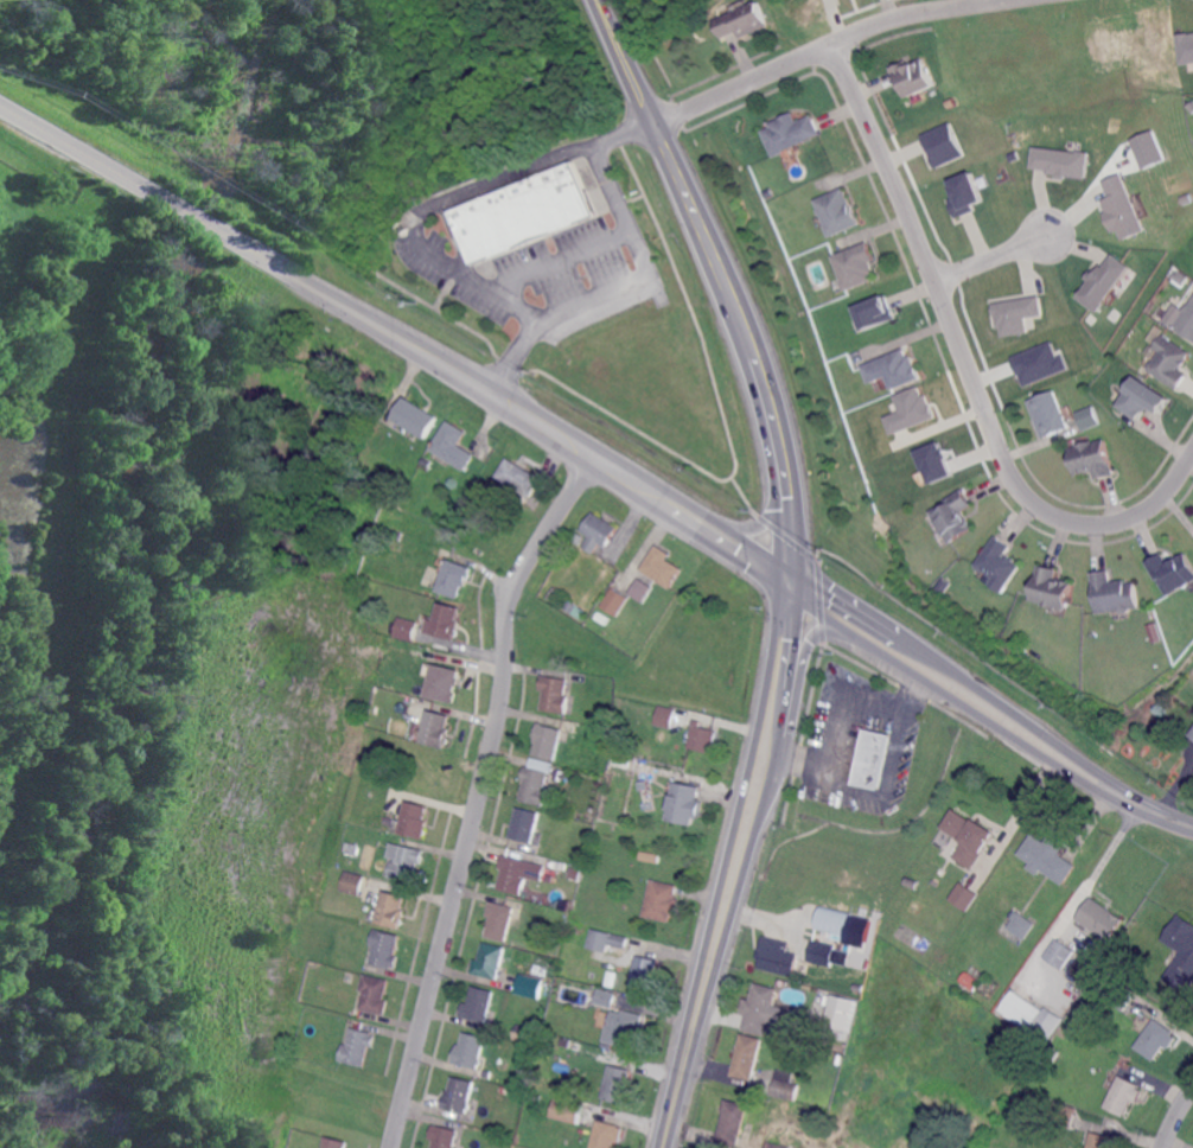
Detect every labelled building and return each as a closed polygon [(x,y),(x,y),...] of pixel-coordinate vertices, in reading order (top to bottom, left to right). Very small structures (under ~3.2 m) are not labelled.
[(742,39),(740,33),(725,39),(716,21),(759,2),(770,27),(742,39)] [(1174,31),(1192,29),(1192,61),(1180,63),(1174,31)] [(936,87),(908,98),(901,85),(898,87),(891,68),(904,63),(905,66),(924,58),(936,87)] [(797,123),(812,116),(821,134),(783,152),(784,153),(773,158),(761,132),(771,128),(770,125),(793,114),(797,123)] [(948,121),(919,133),(934,167),(963,153),(948,121)] [(1141,168),(1129,139),(1151,128),(1165,157),(1141,168)] [(1029,167),(1033,144),(1090,152),(1084,178),(1029,167)] [(476,267),(453,212),(575,162),(596,217),(476,267)] [(982,199),(970,170),(948,180),(953,197),(943,202),(953,219),(982,199)] [(1123,171),(1146,228),(1123,237),(1119,229),(1116,230),(1115,228),(1112,230),(1104,210),(1106,210),(1103,199),(1109,197),(1102,180),(1123,171)] [(850,208),(853,208),(860,225),(829,238),(824,227),(825,227),(822,218),(821,217),(819,217),(817,212),(818,212),(818,210),(815,202),(843,190),(850,208)] [(1182,203),(1179,196),(1189,191),(1192,198),(1182,203)] [(875,261),(872,263),(875,274),(872,275),(874,281),(847,292),(846,288),(843,289),(842,285),(843,283),(832,257),(865,244),(868,243),(875,261)] [(1096,311),(1076,295),(1110,250),(1130,266),(1096,311)] [(894,318),(885,294),(853,305),(862,330),(894,318)] [(1042,314),(1038,294),(990,302),(996,326),(1002,326),(1002,334),(1028,331),(1025,317),(1042,314)] [(1191,306),(1192,302),(1192,340),(1175,327),(1186,312),(1185,312),(1189,305),(1191,306)] [(1167,336),(1192,354),(1192,356),(1191,359),(1192,361),(1186,370),(1184,369),(1182,370),(1191,376),(1181,390),(1151,370),(1153,369),(1151,365),(1154,363),(1157,362),(1163,352),(1159,349),(1167,336)] [(1067,366),(1063,355),(1058,356),(1051,339),(1008,357),(1025,385),(1067,366)] [(908,358),(912,356),(921,380),(893,391),(888,378),(870,385),(863,366),(905,350),(908,358)] [(1163,413),(1153,406),(1148,413),(1146,412),(1140,421),(1119,407),(1141,376),(1174,398),(1163,413)] [(891,434),(885,414),(900,409),(894,396),(921,384),(937,415),(891,434)] [(1074,407),(1070,393),(1079,389),(1084,403),(1074,407)] [(1045,439),(1029,402),(1055,391),(1070,428),(1045,439)] [(425,440),(393,421),(406,398),(438,417),(425,440)] [(1083,428),(1073,410),(1093,404),(1101,421),(1083,428)] [(467,471),(451,461),(434,451),(433,449),(451,421),(470,433),(462,444),(461,445),(461,446),(466,448),(468,451),(470,451),(477,455),(477,457),(476,458),(467,471)] [(1115,464),(1117,476),(1098,481),(1096,472),(1079,477),(1072,449),(1080,447),(1080,446),(1096,441),(1097,442),(1108,440),(1115,464)] [(929,481),(914,448),(939,441),(951,473),(929,481)] [(429,466),(421,461),(421,460),(423,455),(433,461),(429,466)] [(530,497),(530,496),(513,486),(497,476),(509,457),(523,466),(524,466),(525,466),(538,474),(542,478),(530,497)] [(952,544),(931,514),(964,490),(975,505),(964,514),(976,529),(952,544)] [(608,547),(601,542),(594,554),(582,547),(589,535),(582,531),(595,511),(607,519),(608,521),(610,521),(620,528),(608,547)] [(498,529),(493,525),(497,521),(502,524),(498,529)] [(1008,556),(1009,555),(1017,561),(1017,562),(1025,567),(1010,586),(1004,594),(991,585),(996,578),(987,572),(983,572),(980,569),(978,566),(977,565),(999,536),(1014,548),(1008,556)] [(578,556),(569,550),(573,546),(581,551),(578,556)] [(671,591),(657,580),(645,573),(643,572),(655,553),(658,547),(669,553),(670,554),(672,556),(669,561),(684,572),(671,591)] [(1188,553),(1192,561),(1192,584),(1170,598),(1160,579),(1159,580),(1149,563),(1166,554),(1170,562),(1188,553)] [(467,587),(465,587),(462,592),(460,600),(438,592),(445,574),(448,562),(448,561),(449,560),(468,567),(473,569),(470,581),(468,583),(467,587)] [(1068,608),(1059,606),(1059,610),(1045,606),(1045,604),(1032,600),(1041,565),(1060,569),(1058,579),(1076,583),(1068,608)] [(1114,583),(1129,581),(1129,585),(1138,583),(1142,608),(1133,610),(1130,614),(1127,616),(1121,612),(1101,614),(1097,591),(1095,574),(1112,570),(1114,583)] [(642,601),(629,592),(638,576),(652,586),(642,601)] [(945,591),(937,586),(942,579),(950,585),(945,591)] [(368,592),(363,586),(369,581),(374,587),(368,592)] [(620,616),(604,606),(613,591),(615,587),(631,597),(631,598),(626,606),(620,616)] [(581,619),(564,608),(569,601),(586,611),(581,619)] [(459,621),(461,623),(460,626),(460,629),(457,640),(454,639),(433,634),(433,633),(423,631),(427,618),(436,620),(440,604),(461,610),(459,621)] [(412,642),(393,637),(394,634),(396,625),(397,619),(416,624),(412,642)] [(452,702),(461,669),(432,662),(423,695),(452,702)] [(567,714),(542,710),(546,691),(541,691),(543,677),(547,677),(569,681),(567,696),(569,696),(569,700),(567,714)] [(674,728),(657,725),(661,707),(661,706),(670,707),(677,709),(674,727),(674,728)] [(448,739),(449,740),(448,745),(447,745),(446,747),(442,746),(442,747),(420,741),(420,738),(417,736),(419,729),(422,731),(427,710),(449,716),(447,728),(451,729),(448,739)] [(556,759),(535,753),(537,741),(536,741),(536,739),(537,735),(541,723),(541,721),(553,725),(564,728),(563,731),(561,740),(556,759)] [(715,745),(712,744),(709,754),(690,750),(693,735),(691,735),(691,733),(694,727),(695,721),(701,722),(702,722),(701,728),(719,732),(715,745)] [(881,790),(855,784),(867,728),(893,734),(881,790)] [(544,804),(542,803),(521,798),(525,782),(525,778),(523,778),(525,767),(527,764),(550,770),(549,773),(546,786),(547,787),(549,787),(548,792),(544,804)] [(700,817),(700,818),(696,817),(694,825),(668,819),(674,790),(676,783),(676,780),(702,786),(702,789),(701,793),(700,798),(704,799),(703,802),(701,815),(700,817)] [(425,838),(401,833),(403,822),(406,816),(408,808),(409,801),(429,806),(426,819),(428,821),(429,821),(428,825),(427,828),(427,833),(425,838)] [(534,841),(531,841),(512,836),(511,836),(512,829),(513,825),(516,815),(518,806),(541,811),(535,834),(534,841)] [(974,822),(976,819),(996,833),(971,869),(955,859),(965,843),(943,828),(955,809),(974,822)] [(361,841),(352,840),(353,833),(363,834),(361,841)] [(1047,842),(1051,836),(1066,847),(1061,854),(1078,866),(1065,884),(1044,869),(1040,874),(1029,867),(1033,862),(1021,854),(1034,833),(1047,842)] [(421,866),(419,865),(413,886),(389,879),(389,878),(394,862),(397,862),(401,847),(401,846),(420,850),(426,853),(421,866)] [(661,862),(642,859),(643,850),(662,854),(661,862)] [(543,882),(527,878),(522,897),(498,889),(503,870),(499,869),(503,856),(504,854),(528,860),(548,866),(543,882)] [(575,879),(568,878),(572,867),(578,868),(575,879)] [(359,893),(357,892),(350,891),(342,888),(346,869),(365,874),(364,875),(364,878),(359,893)] [(913,887),(904,882),(907,875),(917,879),(913,887)] [(678,914),(672,913),(670,923),(663,920),(662,920),(644,916),(650,892),(653,879),(680,885),(680,886),(678,888),(677,893),(677,895),(676,898),(681,899),(682,899),(682,900),(681,903),(678,912),(678,913),(678,914)] [(969,908),(951,898),(962,881),(980,892),(969,908)] [(402,926),(377,920),(381,910),(381,907),(385,889),(408,895),(408,897),(404,907),(407,908),(406,916),(404,918),(402,926)] [(1111,940),(1079,918),(1095,897),(1127,919),(1111,940)] [(506,940),(498,938),(486,935),(491,916),(487,914),(490,906),(490,903),(491,899),(516,906),(513,911),(512,917),(506,940)] [(848,936),(817,929),(822,907),(853,914),(848,936)] [(1027,939),(1009,927),(1021,912),(1038,924),(1027,939)] [(1181,913),(1192,921),(1192,985),(1188,993),(1166,978),(1184,952),(1163,939),(1181,913)] [(395,967),(393,967),(391,969),(371,964),(375,948),(371,946),(375,929),(379,930),(379,931),(400,935),(395,956),(397,957),(395,967)] [(625,955),(607,951),(612,932),(630,937),(629,940),(625,955)] [(793,976),(760,968),(763,958),(758,958),(764,936),(791,942),(789,951),(799,954),(793,976)] [(1065,969),(1046,956),(1059,938),(1077,951),(1065,969)] [(832,965),(809,961),(814,939),(837,945),(832,965)] [(502,968),(498,977),(489,975),(474,971),(472,971),(473,967),(473,963),(474,962),(474,961),(474,959),(476,957),(480,958),(484,940),(506,946),(504,956),(502,968)] [(661,980),(655,978),(652,991),(630,987),(637,959),(638,955),(659,959),(659,961),(658,968),(658,969),(661,969),(663,970),(661,980)] [(541,975),(532,972),(534,967),(542,969),(541,971),(541,975)] [(975,991),(962,982),(968,972),(982,981),(975,991)] [(1102,984),(1095,981),(1099,972),(1106,977),(1102,984)] [(384,1015),(359,1009),(363,995),(364,991),(359,990),(364,974),(368,975),(372,976),(388,980),(383,1000),(388,1001),(384,1015)] [(540,999),(517,993),(522,974),(546,980),(540,999)] [(1125,1010),(1102,994),(1114,976),(1137,994),(1125,1010)] [(865,991),(854,989),(856,982),(866,984),(865,991)] [(767,1035),(745,1031),(748,1015),(742,1014),(746,999),(752,1000),(755,983),(778,989),(767,1035)] [(490,1010),(487,1021),(462,1015),(461,1015),(464,1008),(464,1006),(464,1004),(465,1000),(468,1001),(471,993),(473,984),(495,989),(490,1010)] [(614,1008),(596,1003),(599,993),(600,988),(611,991),(617,993),(618,993),(614,1007),(614,1008)] [(1033,1031),(1003,1012),(1016,991),(1046,1010),(1033,1031)] [(847,1039),(823,1033),(832,995),(856,1001),(847,1039)] [(645,1016),(636,1051),(605,1042),(613,1012),(620,1013),(623,1014),(624,1010),(633,1013),(645,1016)] [(1170,1048),(1166,1045),(1155,1060),(1136,1046),(1156,1018),(1176,1032),(1174,1034),(1179,1038),(1170,1048)] [(525,1040),(515,1038),(518,1023),(529,1026),(525,1040)] [(372,1047),(369,1046),(368,1051),(366,1051),(363,1067),(338,1060),(343,1044),(346,1044),(347,1045),(352,1027),(372,1033),(371,1034),(375,1035),(372,1047)] [(479,1067),(474,1066),(459,1063),(455,1061),(458,1051),(458,1047),(460,1042),(462,1042),(465,1031),(487,1035),(479,1067)] [(753,1080),(733,1074),(739,1055),(735,1054),(736,1047),(739,1048),(744,1033),(765,1039),(753,1080)] [(1055,1057),(1048,1051),(1052,1045),(1060,1051),(1055,1057)] [(625,1103),(604,1098),(613,1064),(633,1070),(632,1073),(632,1078),(631,1080),(631,1083),(625,1103)] [(797,1101),(773,1095),(779,1069),(796,1073),(793,1083),(800,1084),(797,1101)] [(471,1099),(468,1110),(446,1105),(444,1105),(446,1096),(446,1093),(447,1091),(447,1089),(449,1089),(453,1074),(465,1078),(476,1080),(473,1086),(471,1099)] [(1138,1102),(1134,1101),(1127,1116),(1106,1106),(1122,1074),(1141,1085),(1140,1088),(1144,1090),(1138,1102)] [(541,1103),(531,1099),(534,1092),(543,1096),(541,1103)] [(739,1147),(719,1142),(727,1111),(725,1111),(728,1098),(751,1104),(739,1147)] [(581,1124),(553,1117),(557,1099),(585,1105),(581,1124)] [(1072,1128),(1051,1121),(1058,1101),(1079,1108),(1072,1128)] [(815,1120),(798,1115),(800,1105),(817,1110),(815,1120)] [(617,1142),(615,1147),(593,1147),(600,1121),(600,1120),(618,1124),(621,1125),(621,1127),(626,1128),(623,1140),(623,1142),(621,1143),(617,1142)] [(460,1131),(455,1147),(433,1147),(435,1141),(432,1140),(435,1125),(452,1129),(460,1131)] [(1121,1142),(1119,1147),(1089,1147),(1093,1131),(1117,1137),(1116,1141),(1121,1142)] [(350,1141),(348,1147),(325,1147),(327,1135),(350,1141)]
